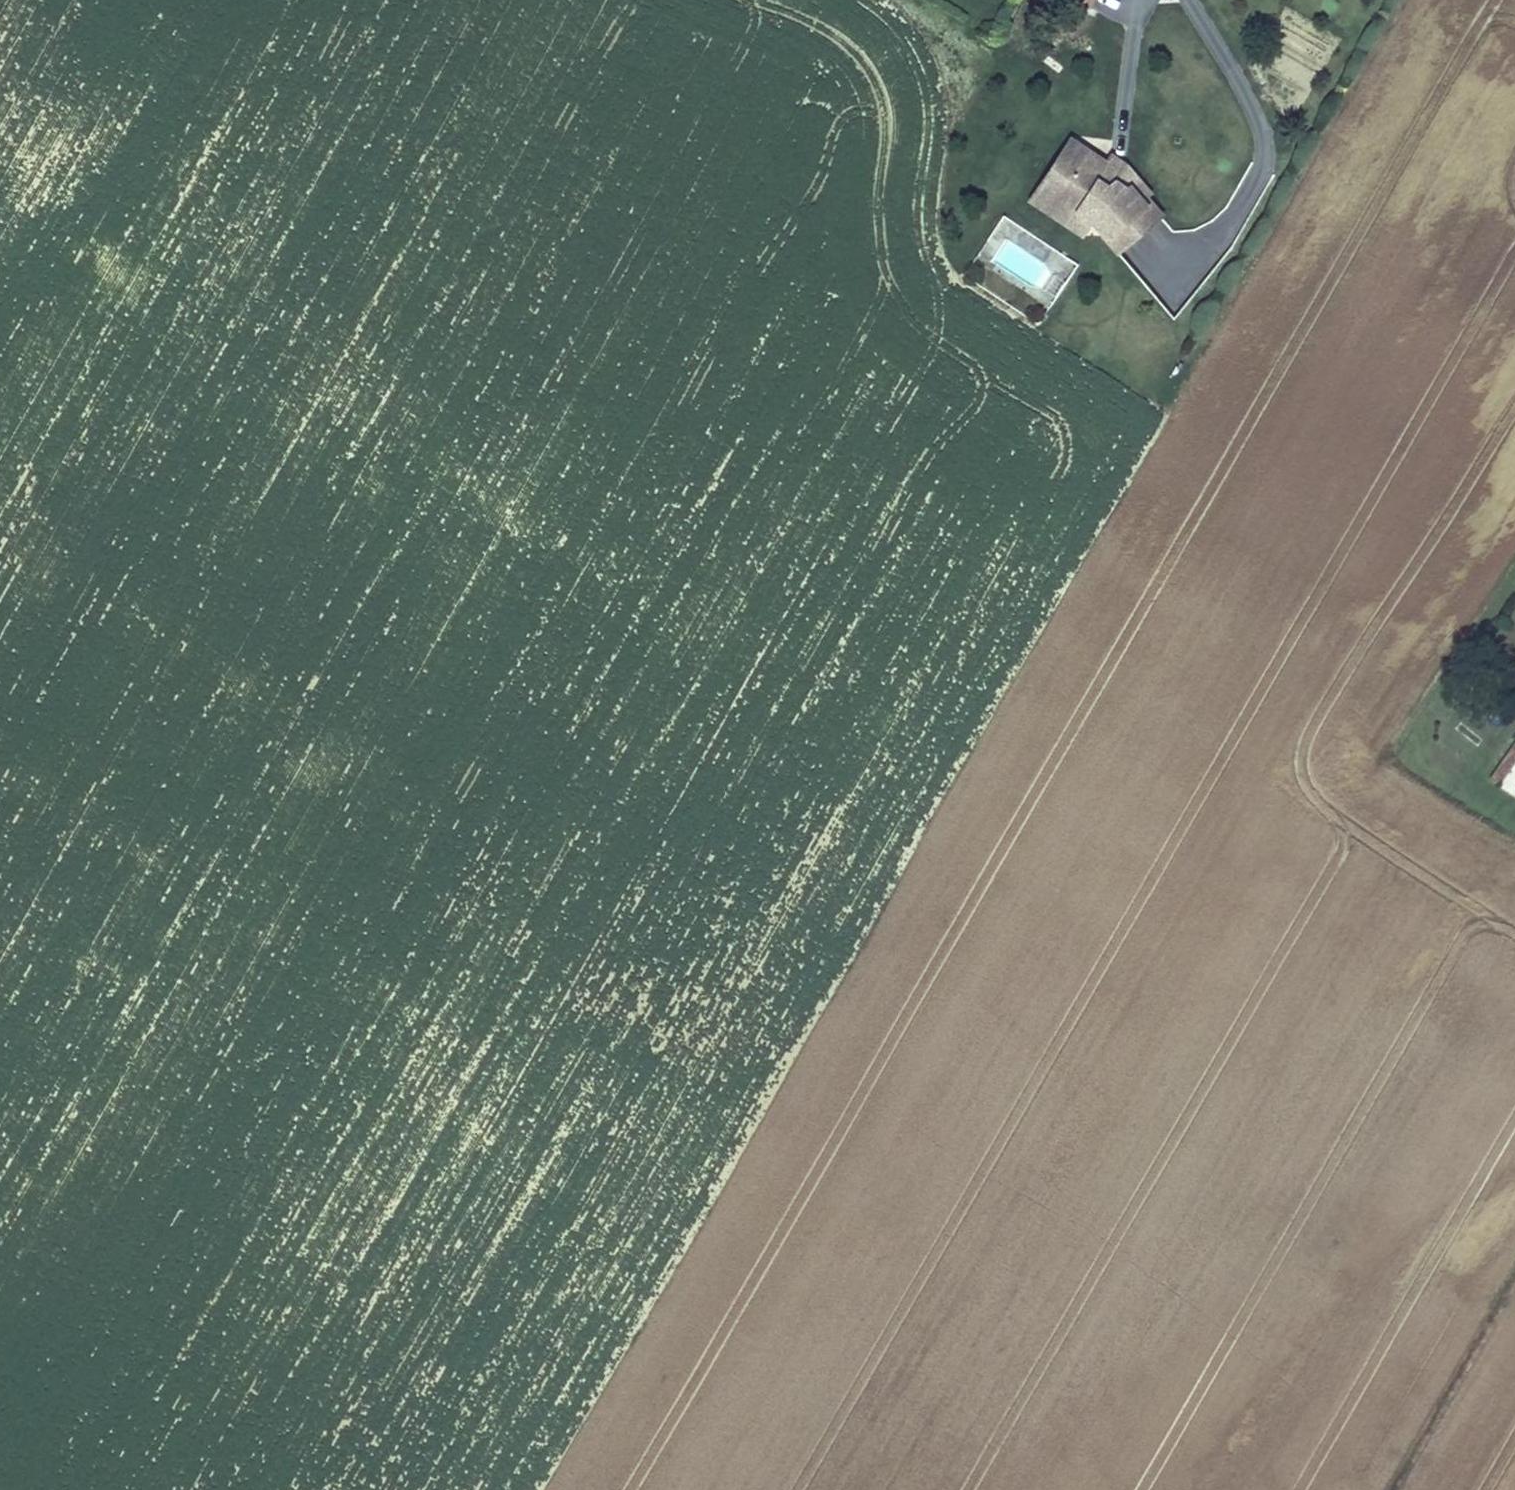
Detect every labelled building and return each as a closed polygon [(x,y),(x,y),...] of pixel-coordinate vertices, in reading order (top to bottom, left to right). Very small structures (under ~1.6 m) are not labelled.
[(1086,11),(1091,0),(1066,0),(1086,11)] [(1071,175),(1084,149),(1068,141),(1055,166),(1071,175)] [(1058,201),(1071,175),(1055,166),(1041,191),(1058,201)] [(1050,214),(1058,201),(1041,191),(1033,205),(1050,214)] [(1514,778),(1514,758),(1495,786),(1505,793),(1514,778)]
